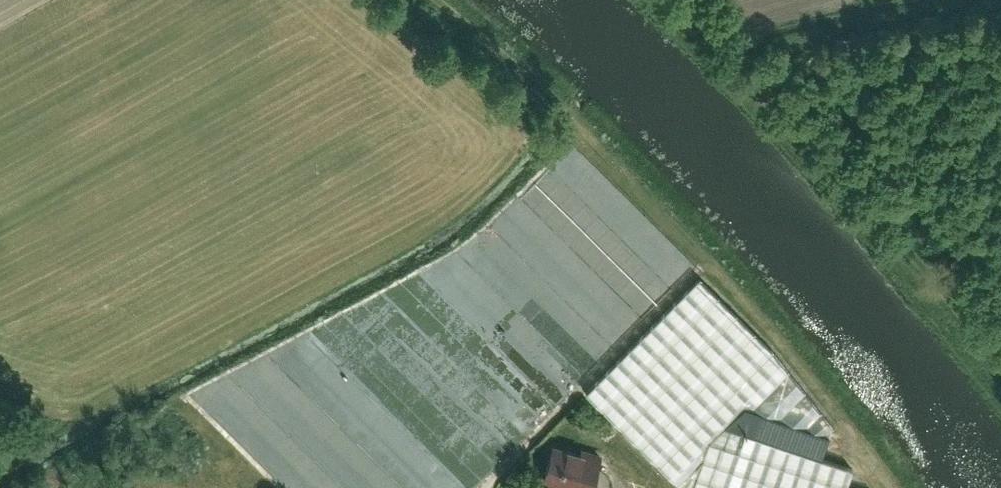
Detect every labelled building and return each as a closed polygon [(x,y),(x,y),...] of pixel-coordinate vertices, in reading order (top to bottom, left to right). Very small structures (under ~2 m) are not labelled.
[(424,320),(431,313),(432,342),(466,376),(466,390),(478,394),(483,391),(490,403),(490,375),(497,388),(497,374),(493,369),(493,344),(499,341),(499,321),(504,316),(499,311),(483,311),(490,304),(477,304),(483,298),(470,274),(451,269),(451,255),(394,288),(398,295),(406,287),(412,297),(404,295),(407,301),(425,306),(422,316),(424,320)] [(585,393),(681,487),(692,487),(696,476),(708,441),(724,426),(821,458),(829,433),(778,368),(694,284),(592,386),(585,393)] [(853,469),(821,458),(724,426),(708,441),(696,476),(692,487),(846,487),(853,469)] [(597,456),(579,451),(578,455),(550,447),(542,479),(566,485),(565,487),(589,487),(597,456)]
